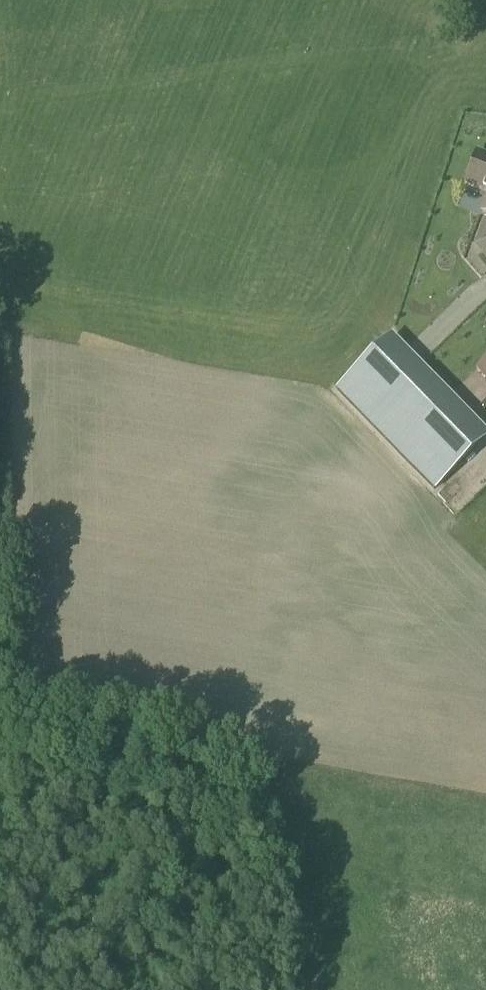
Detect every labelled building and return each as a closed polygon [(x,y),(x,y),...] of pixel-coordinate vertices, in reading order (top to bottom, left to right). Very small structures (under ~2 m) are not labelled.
[(475,154),(464,184),(485,193),(485,158),(475,154)] [(477,225),(472,242),(485,247),(485,228),(477,225)] [(485,297),(485,274),(483,270),(466,285),(481,301),(485,297)] [(379,347),(335,390),(433,490),(477,448),(379,347)] [(477,369),(485,378),(485,361),(477,369)]
